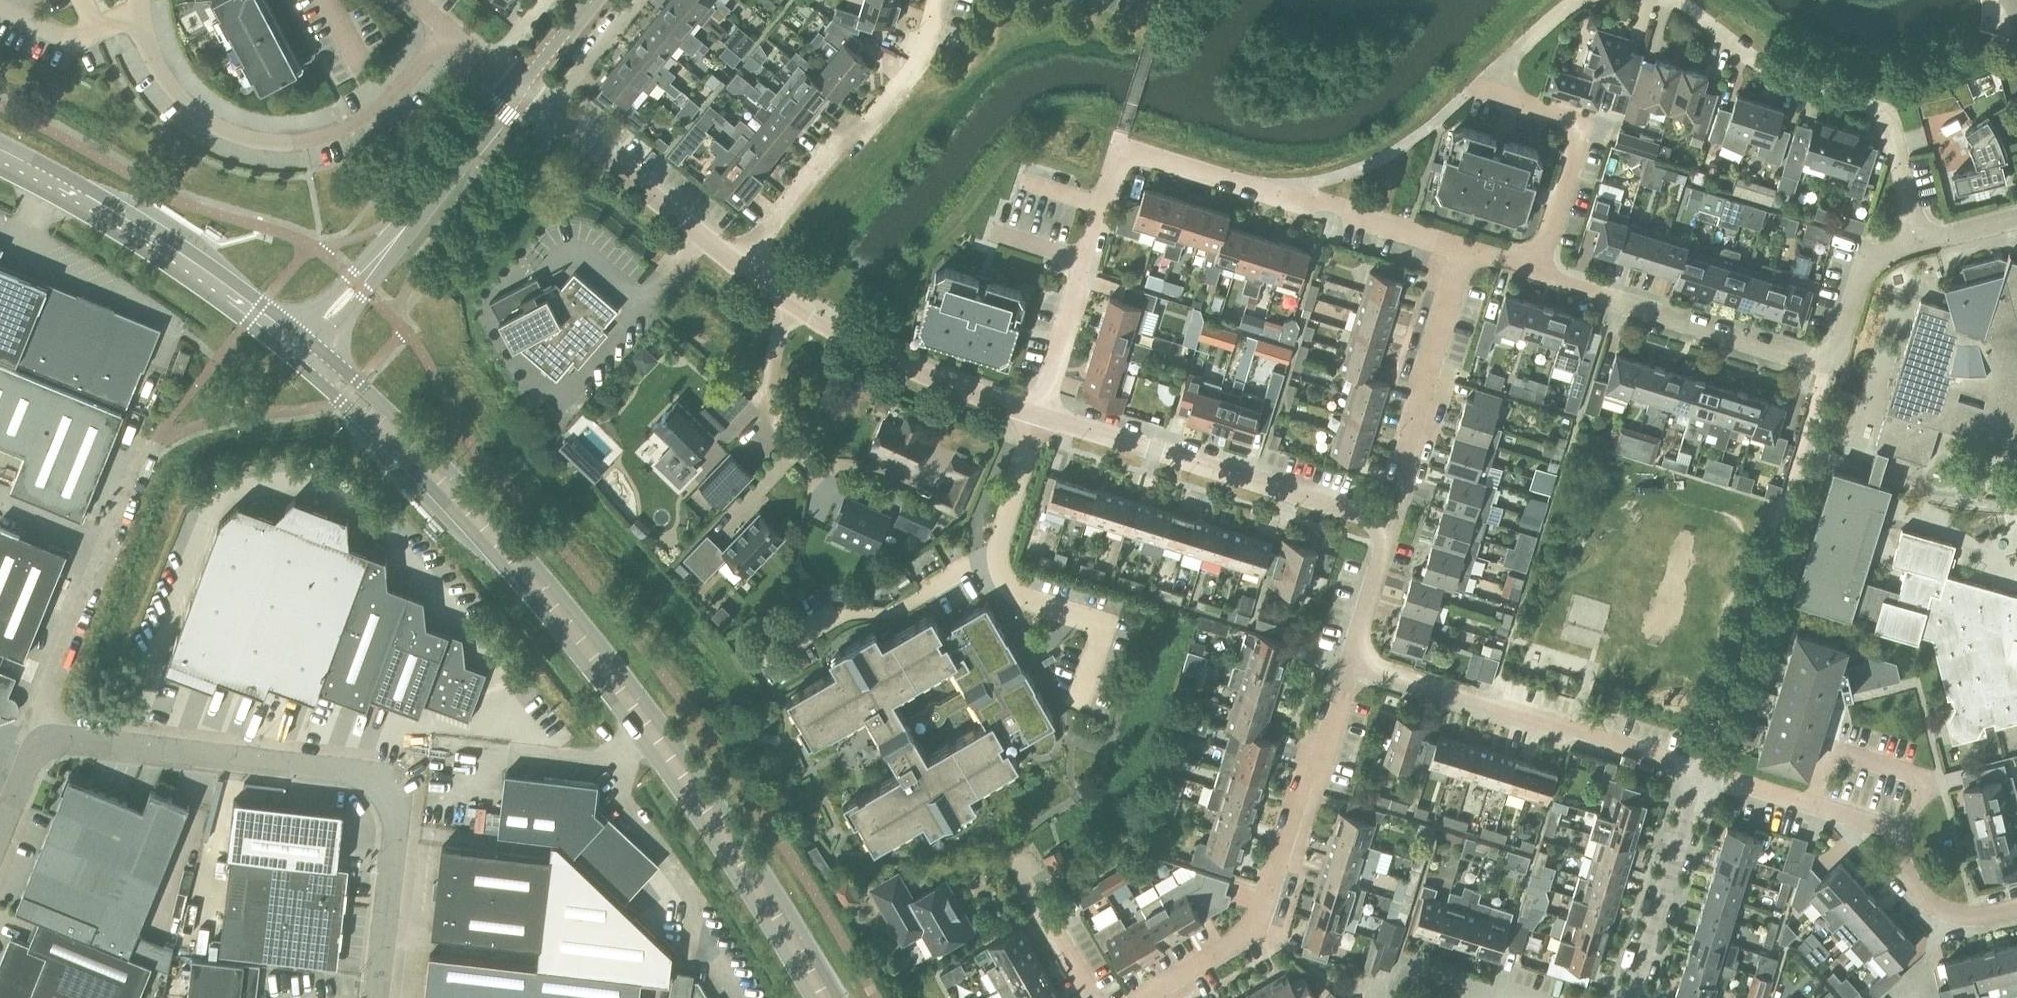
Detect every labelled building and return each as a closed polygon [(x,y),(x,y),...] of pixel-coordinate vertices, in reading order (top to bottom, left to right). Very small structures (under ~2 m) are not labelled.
[(213,0),(213,1),(261,91),(300,70),(262,0),(213,0)] [(698,19),(674,0),(670,0),(658,14),(699,48),(704,42),(689,29),(698,19)] [(698,19),(703,24),(711,14),(721,21),(726,15),(708,0),(674,0),(698,19)] [(726,15),(732,8),(722,0),(708,0),(726,15)] [(834,18),(859,32),(861,27),(872,30),(875,20),(895,26),(902,3),(891,0),(865,0),(861,14),(837,7),(834,18)] [(693,55),(699,48),(658,14),(644,31),(670,52),(678,42),(693,55)] [(828,40),(819,51),(830,60),(858,83),(873,65),(855,50),(862,41),(856,37),(859,32),(834,18),(825,28),(828,30),(823,36),(828,40)] [(743,56),(756,40),(739,25),(725,42),(743,56)] [(1551,68),(1544,91),(1599,108),(1606,85),(1632,93),(1635,82),(1644,55),(1629,50),(1632,40),(1599,29),(1593,47),(1588,46),(1584,60),(1589,62),(1587,67),(1596,70),(1593,81),(1551,68)] [(661,64),(670,52),(644,31),(630,48),(656,69),(671,81),(676,75),(667,66),(665,68),(661,64)] [(711,47),(704,42),(699,48),(705,54),(711,47)] [(617,64),(643,86),(650,92),(659,82),(676,97),(682,90),(671,81),(656,69),(630,48),(617,64)] [(797,50),(792,57),(806,70),(806,71),(810,74),(816,66),(797,50)] [(785,81),(784,81),(816,107),(819,110),(833,93),(839,98),(840,97),(816,77),(815,78),(810,74),(806,71),(806,70),(792,57),(786,64),(793,70),(785,81)] [(830,60),(816,77),(840,97),(854,80),(857,83),(858,83),(830,60)] [(1670,109),(1683,68),(1656,60),(1648,86),(1635,82),(1632,93),(1625,115),(1646,121),(1651,104),(1670,109)] [(625,100),(616,111),(640,131),(648,122),(646,117),(628,103),(643,86),(617,64),(602,82),(625,100)] [(1708,130),(1717,100),(1707,97),(1703,91),(1708,76),(1683,68),(1670,109),(1694,117),(1692,125),(1708,130)] [(768,85),(763,92),(802,124),(806,127),(819,110),(816,107),(784,81),(776,92),(768,85)] [(755,113),(764,121),(788,141),(802,124),(763,92),(757,99),(763,104),(755,113)] [(1943,96),(1946,111),(1963,107),(1954,94),(1943,96)] [(1717,116),(1710,139),(1724,143),(1724,142),(1744,151),(1744,152),(1745,153),(1750,136),(1761,102),(1738,95),(1730,120),(1717,116)] [(1776,134),(1784,109),(1761,102),(1750,136),(1762,140),(1757,156),(1781,164),(1789,138),(1776,134)] [(2004,152),(1997,132),(1986,114),(1985,115),(1987,118),(1966,132),(1972,141),(1969,143),(1973,154),(1977,165),(1979,165),(1980,168),(1954,174),(1958,191),(2007,179),(2002,162),(2000,163),(2000,160),(2008,158),(2007,157),(2006,157),(2004,152)] [(736,138),(728,148),(765,177),(761,174),(775,157),(735,125),(725,117),(720,124),(736,138)] [(740,118),(735,125),(775,157),(788,141),(764,121),(756,131),(740,118)] [(1829,167),(1841,127),(1816,119),(1808,147),(1792,142),(1783,173),(1799,178),(1805,160),(1829,167)] [(1538,151),(1538,149),(1464,126),(1463,128),(1456,132),(1454,132),(1437,185),(1439,186),(1443,193),(1442,195),(1517,218),(1517,216),(1525,212),(1527,213),(1543,159),(1542,159),(1538,151)] [(1857,162),(1866,135),(1841,127),(1829,167),(1852,174),(1847,193),(1863,198),(1872,167),(1857,162)] [(1649,156),(1655,158),(1659,144),(1620,132),(1615,146),(1649,156)] [(660,136),(655,143),(665,151),(670,144),(660,136)] [(715,169),(706,180),(740,207),(765,177),(728,148),(717,138),(710,146),(719,153),(709,165),(715,169)] [(1655,165),(1655,158),(1649,156),(1644,170),(1664,177),(1667,168),(1655,165)] [(1676,180),(1679,172),(1667,168),(1664,177),(1676,180)] [(1703,199),(1705,191),(1693,187),(1691,195),(1703,199)] [(1168,195),(1146,188),(1141,203),(1129,200),(1119,231),(1140,238),(1142,230),(1156,235),(1168,195)] [(1715,203),(1717,194),(1705,191),(1703,199),(1715,203)] [(1598,192),(1588,225),(1601,229),(1595,250),(1617,257),(1628,222),(1631,214),(1619,211),(1622,199),(1598,192)] [(1156,235),(1155,238),(1166,241),(1168,242),(1164,255),(1172,257),(1189,201),(1168,195),(1156,235)] [(1744,212),(1747,203),(1735,200),(1732,208),(1744,212)] [(1199,242),(1209,208),(1189,201),(1172,257),(1179,260),(1184,245),(1185,246),(1188,238),(1199,242)] [(1756,215),(1759,207),(1747,203),(1744,212),(1756,215)] [(1209,282),(1230,214),(1209,208),(1199,242),(1210,245),(1204,265),(1206,265),(1202,279),(1209,282)] [(1773,221),(1785,224),(1788,216),(1776,212),(1773,221)] [(1237,266),(1247,232),(1227,226),(1231,214),(1230,214),(1209,282),(1217,284),(1221,270),(1223,271),(1226,263),(1237,266)] [(1797,228),(1800,220),(1788,216),(1785,224),(1797,228)] [(1847,216),(1844,227),(1863,232),(1866,222),(1847,216)] [(1638,263),(1648,229),(1628,222),(1617,257),(1638,263)] [(1829,242),(1833,230),(1808,222),(1802,242),(1812,245),(1815,243),(1817,238),(1829,242)] [(1658,269),(1669,235),(1648,229),(1638,263),(1658,269)] [(1243,292),(1251,294),(1257,273),(1268,238),(1247,232),(1237,266),(1248,270),(1245,277),(1248,278),(1243,292)] [(1669,235),(1658,269),(1678,275),(1676,283),(1677,283),(1691,235),(1686,233),(1683,236),(1682,239),(1669,235)] [(1697,290),(1708,255),(1696,252),(1700,240),(1691,238),(1692,235),(1691,235),(1677,283),(1697,290)] [(1265,275),(1278,279),(1289,245),(1268,238),(1257,273),(1251,294),(1258,296),(1265,275)] [(1289,245),(1278,279),(1300,286),(1311,252),(1289,245)] [(1324,245),(1320,257),(1328,260),(1332,248),(1324,245)] [(1718,296),(1732,249),(1725,247),(1720,249),(1718,258),(1708,255),(1697,290),(1718,296)] [(1738,302),(1749,268),(1740,265),(1744,252),(1732,249),(1718,296),(1738,302)] [(2016,317),(2016,261),(1998,256),(1961,265),(1966,281),(1945,287),(1951,309),(1955,326),(1986,335),(1989,324),(2016,317)] [(1759,309),(1772,266),(1762,263),(1760,271),(1749,268),(1738,302),(1759,309)] [(14,272),(0,266),(0,308),(14,272)] [(1780,315),(1793,273),(1772,266),(1759,309),(1780,315)] [(1021,290),(988,280),(947,267),(946,269),(939,273),(937,272),(920,326),(922,327),(926,334),(926,336),(1000,359),(1001,357),(1008,353),(1010,354),(1026,300),(1025,300),(1021,292),(1021,290)] [(1365,291),(1396,301),(1402,281),(1371,271),(1365,291)] [(0,308),(0,354),(1,355),(128,406),(143,368),(158,331),(112,312),(112,311),(110,307),(84,296),(80,298),(80,299),(14,272),(0,308)] [(490,301),(500,321),(514,348),(519,346),(558,380),(583,350),(589,356),(609,333),(604,328),(619,310),(575,272),(551,300),(548,296),(539,276),(490,301)] [(1793,273),(1780,315),(1789,318),(1789,321),(1806,326),(1813,304),(1808,302),(1812,289),(1817,290),(1820,281),(1793,273)] [(1312,283),(1307,297),(1315,300),(1320,285),(1312,283)] [(1111,297),(1104,319),(1134,328),(1142,331),(1148,309),(1154,310),(1159,294),(1127,285),(1122,300),(1111,297)] [(1390,320),(1396,301),(1365,291),(1359,311),(1390,320)] [(1518,335),(1529,301),(1506,294),(1498,323),(1486,319),(1476,352),(1488,356),(1493,339),(1501,341),(1504,331),(1518,335)] [(1315,300),(1307,297),(1304,307),(1312,310),(1315,300)] [(1951,309),(1922,300),(1876,448),(1877,448),(1874,458),(1884,464),(1888,451),(1927,463),(1938,427),(1974,438),(1973,442),(1973,445),(1975,448),(1978,450),(1982,450),(1985,449),(1986,446),(1988,442),(2016,452),(2016,317),(1989,324),(1986,335),(1955,326),(1951,309)] [(1536,349),(1549,307),(1529,301),(1518,335),(1529,339),(1527,346),(1536,349)] [(1559,348),(1570,314),(1549,307),(1536,349),(1545,352),(1547,344),(1559,348)] [(1384,340),(1390,320),(1359,311),(1353,330),(1384,340)] [(1570,314),(1559,348),(1554,364),(1575,371),(1578,377),(1588,380),(1596,353),(1584,349),(1592,321),(1570,314)] [(1285,322),(1284,325),(1280,338),(1295,343),(1300,326),(1297,319),(1293,318),(1285,322)] [(1149,356),(1159,359),(1162,348),(1131,339),(1134,328),(1104,319),(1097,340),(1128,349),(1149,356)] [(1266,320),(1262,332),(1276,337),(1280,338),(1284,325),(1266,320)] [(1312,339),(1316,327),(1307,324),(1303,336),(1312,339)] [(1197,347),(1202,329),(1189,325),(1183,343),(1197,347)] [(1378,359),(1384,340),(1353,330),(1347,350),(1378,359)] [(1091,360),(1121,370),(1125,358),(1132,360),(1133,359),(1147,363),(1149,356),(1128,349),(1097,340),(1091,360)] [(1301,344),(1297,358),(1305,360),(1309,347),(1301,344)] [(1236,378),(1246,381),(1256,350),(1246,347),(1236,378)] [(183,377),(192,353),(182,349),(172,372),(183,377)] [(1372,378),(1378,359),(1347,350),(1340,370),(1356,374),(1364,377),(1364,376),(1372,378)] [(1629,395),(1640,361),(1617,354),(1608,382),(1595,378),(1585,411),(1599,415),(1605,396),(1627,403),(1629,395)] [(1305,360),(1297,358),(1294,368),(1302,371),(1305,360)] [(1129,372),(1121,370),(1091,360),(1084,383),(1096,386),(1091,402),(1123,411),(1127,396),(1122,394),(1129,372)] [(12,488),(83,517),(126,412),(0,361),(0,443),(26,454),(12,488)] [(1650,401),(1660,367),(1640,361),(1629,395),(1627,403),(1630,395),(1650,401)] [(1670,408),(1681,373),(1660,367),(1650,401),(1647,411),(1656,414),(1659,404),(1670,408)] [(1265,398),(1243,391),(1230,433),(1253,440),(1256,428),(1268,432),(1277,400),(1285,375),(1273,371),(1265,398)] [(1222,385),(1200,378),(1201,376),(1189,373),(1179,404),(1191,408),(1187,419),(1209,426),(1221,388),(1222,385)] [(1688,424),(1702,380),(1681,373),(1670,408),(1679,411),(1677,420),(1688,424)] [(1387,383),(1372,378),(1364,376),(1364,377),(1356,374),(1350,393),(1381,403),(1387,383)] [(1221,388),(1209,426),(1230,433),(1243,391),(1246,381),(1236,378),(1232,391),(1221,388)] [(731,419),(751,399),(731,380),(712,400),(731,419)] [(1688,424),(1685,433),(1691,435),(1698,432),(1699,427),(1709,430),(1711,421),(1722,386),(1702,380),(1688,424)] [(1289,383),(1285,395),(1294,398),(1297,385),(1289,383)] [(1513,383),(1510,392),(1523,395),(1525,388),(1525,387),(1513,383)] [(1711,421),(1709,430),(1720,434),(1716,445),(1726,448),(1729,437),(1732,427),(1743,393),(1722,386),(1711,421)] [(1525,388),(1523,395),(1535,399),(1537,391),(1525,387),(1525,388)] [(1468,398),(1462,417),(1493,426),(1498,409),(1507,412),(1512,398),(1503,396),(1478,388),(1474,400),(1468,398)] [(1545,392),(1543,402),(1554,405),(1556,400),(1552,399),(1549,393),(1545,392)] [(1375,423),(1381,403),(1350,393),(1344,413),(1375,423)] [(1732,427),(1729,437),(1737,439),(1740,429),(1753,433),(1764,399),(1743,393),(1732,427)] [(1285,395),(1282,407),(1290,410),(1294,398),(1285,395)] [(1764,399),(1753,433),(1767,438),(1761,457),(1781,463),(1789,438),(1777,434),(1786,406),(1764,399)] [(721,429),(731,419),(712,400),(702,410),(721,429)] [(690,461),(715,436),(678,402),(654,427),(690,461)] [(1369,442),(1375,423),(1344,413),(1338,433),(1369,442)] [(1457,434),(1498,447),(1503,429),(1493,426),(1462,417),(1457,434)] [(931,441),(920,436),(924,427),(907,419),(902,428),(885,421),(870,454),(916,474),(931,441)] [(1276,425),(1270,445),(1278,447),(1284,428),(1276,425)] [(1363,462),(1369,442),(1338,433),(1332,452),(1363,462)] [(1457,434),(1451,452),(1492,464),(1498,447),(1457,434)] [(1565,449),(1569,439),(1559,436),(1556,446),(1565,449)] [(1235,452),(1237,443),(1220,439),(1218,449),(1235,452)] [(1624,443),(1621,451),(1633,455),(1636,447),(1624,443)] [(1562,459),(1565,449),(1556,446),(1553,456),(1562,459)] [(1636,447),(1633,455),(1645,459),(1648,450),(1636,447)] [(754,475),(731,452),(701,484),(724,506),(754,475)] [(1446,469),(1498,485),(1499,485),(1487,481),(1492,464),(1451,452),(1446,469)] [(952,454),(946,469),(957,474),(950,491),(939,486),(932,505),(957,516),(978,465),(952,454)] [(1675,468),(1677,459),(1665,456),(1663,464),(1675,468)] [(1884,464),(1874,458),(1868,480),(1835,469),(1796,595),(1851,613),(1853,606),(1879,614),(1874,629),(1919,641),(1921,634),(1933,638),(1948,698),(1953,697),(1955,707),(1949,717),(1953,732),(1964,738),(1978,735),(1985,724),(1995,721),(1996,727),(2016,721),(2016,594),(1947,575),(1957,544),(1904,528),(1893,563),(1907,567),(1900,590),(1861,578),(1890,486),(1878,483),(1884,464)] [(1677,459),(1675,468),(1687,471),(1689,463),(1677,459)] [(1536,467),(1533,477),(1555,484),(1558,474),(1536,467)] [(1716,481),(1718,472),(1706,468),(1704,477),(1716,481)] [(1455,473),(1450,490),(1493,503),(1498,485),(1446,469),(1446,470),(1455,473)] [(1718,472),(1716,481),(1728,484),(1730,476),(1718,472)] [(1067,515),(1077,483),(1057,477),(1047,509),(1067,515)] [(1530,487),(1551,494),(1555,484),(1533,477),(1530,487)] [(1087,521),(1096,490),(1077,483),(1067,515),(1087,521)] [(1106,527),(1116,496),(1096,490),(1087,521),(1106,527)] [(1450,490),(1445,507),(1487,520),(1493,503),(1450,490)] [(1126,533),(1136,502),(1116,496),(1106,527),(1126,533)] [(851,535),(849,541),(874,552),(889,518),(846,498),(838,515),(842,517),(837,528),(851,535)] [(907,498),(896,522),(926,535),(937,511),(907,498)] [(464,638),(428,625),(425,598),(390,585),(387,558),(351,545),(348,518),(296,499),(276,518),(274,522),(256,516),(258,511),(241,504),(221,523),(166,671),(215,689),(219,677),(266,695),(270,684),(317,701),(321,690),(368,707),(372,696),(421,714),(425,702),(470,719),(488,672),(467,665),(464,638)] [(1145,539),(1155,508),(1136,502),(1126,533),(1145,539)] [(1544,519),(1547,509),(1537,506),(1534,516),(1544,519)] [(1439,525),(1482,538),(1487,520),(1445,507),(1439,525)] [(1165,545),(1175,514),(1155,508),(1145,539),(1165,545)] [(785,536),(761,513),(725,550),(721,546),(722,546),(709,534),(685,558),(706,579),(729,556),(748,574),(785,536)] [(1184,551),(1194,520),(1175,514),(1165,545),(1184,551)] [(1541,529),(1544,519),(1534,516),(1531,526),(1541,529)] [(1204,557),(1214,526),(1194,520),(1184,551),(1204,557)] [(26,657),(68,552),(0,524),(0,647),(26,657)] [(1434,543),(1477,556),(1482,538),(1439,525),(1434,543)] [(1223,563),(1233,532),(1214,526),(1204,557),(1223,563)] [(1243,569),(1253,538),(1233,532),(1223,563),(1243,569)] [(1253,538),(1243,569),(1263,575),(1273,544),(1253,538)] [(1271,549),(1265,568),(1274,571),(1270,583),(1301,593),(1315,548),(1284,539),(1279,552),(1271,549)] [(1523,551),(1533,554),(1536,544),(1526,541),(1523,551)] [(1434,543),(1428,560),(1471,573),(1477,556),(1434,543)] [(1530,564),(1533,554),(1523,551),(1520,561),(1530,564)] [(1057,552),(1055,560),(1053,560),(1051,568),(1063,572),(1068,555),(1057,552)] [(1042,557),(1039,565),(1051,568),(1053,560),(1042,557)] [(1414,574),(1413,575),(1454,587),(1466,591),(1471,573),(1428,560),(1423,577),(1414,574)] [(1080,562),(1078,570),(1092,575),(1095,566),(1080,562)] [(1105,569),(1095,566),(1092,575),(1102,578),(1105,569)] [(1119,574),(1117,582),(1130,587),(1133,578),(1119,574)] [(1413,575),(1408,592),(1439,602),(1444,585),(1454,588),(1454,587),(1413,575)] [(1512,586),(1522,589),(1525,579),(1516,576),(1512,586)] [(1143,581),(1133,578),(1130,587),(1141,590),(1143,581)] [(1158,586),(1156,594),(1170,599),(1172,590),(1158,586)] [(1519,599),(1522,589),(1512,586),(1509,596),(1519,599)] [(1182,594),(1172,590),(1170,599),(1180,602),(1182,594)] [(1434,619),(1439,602),(1408,592),(1403,610),(1434,619)] [(1209,602),(1197,598),(1195,607),(1207,611),(1209,602)] [(1223,607),(1209,602),(1207,611),(1221,615),(1223,607)] [(1057,722),(1027,670),(1021,673),(1004,643),(1009,640),(988,603),(953,624),(954,626),(944,632),(940,625),(942,623),(938,617),(936,618),(933,614),(882,644),(875,633),(866,638),(866,637),(842,650),(843,652),(834,657),(841,668),(789,698),(800,717),(802,715),(806,722),(799,727),(810,746),(869,713),(903,772),(845,806),(856,825),(864,821),(868,828),(865,829),(876,848),(928,818),(935,829),(944,824),(944,825),(968,812),(967,811),(976,806),(970,794),(1021,764),(1011,746),(1021,740),(1023,743),(1029,739),(1032,744),(1036,748),(1042,749),(1049,748),(1053,743),(1055,737),(1053,731),(1050,726),(1057,722)] [(1428,637),(1434,619),(1403,610),(1397,627),(1428,637)] [(1248,624),(1251,615),(1239,611),(1236,620),(1248,624)] [(1502,621),(1511,624),(1514,614),(1505,611),(1502,621)] [(1256,627),(1290,636),(1292,628),(1276,624),(1276,623),(1258,618),(1256,627)] [(1508,634),(1511,624),(1502,621),(1498,631),(1508,634)] [(1432,658),(1437,640),(1428,637),(1397,627),(1392,646),(1432,658)] [(1236,665),(1279,678),(1286,656),(1283,655),(1287,642),(1247,630),(1236,665)] [(1811,763),(1806,762),(1828,690),(1832,691),(1832,692),(1833,692),(1833,691),(1844,689),(1845,694),(1854,692),(1854,691),(1902,680),(1897,662),(1868,653),(1865,662),(1846,666),(1842,665),(1848,647),(1798,631),(1759,757),(1809,772),(1811,763)] [(1491,656),(1500,659),(1503,649),(1494,646),(1491,656)] [(1500,659),(1491,656),(1485,654),(1478,677),(1493,682),(1500,659)] [(1200,675),(1208,678),(1212,666),(1198,661),(1194,673),(1200,675)] [(1228,684),(1240,687),(1273,698),(1279,678),(1236,665),(1234,664),(1228,684)] [(7,702),(17,677),(0,670),(0,699),(7,702)] [(1204,690),(1208,678),(1200,675),(1196,687),(1204,690)] [(1267,717),(1273,698),(1240,687),(1234,707),(1267,717)] [(1188,714),(1196,717),(1200,705),(1191,702),(1188,714)] [(1234,707),(1228,726),(1277,741),(1261,736),(1267,717),(1234,707)] [(1192,729),(1196,717),(1188,714),(1184,726),(1192,729)] [(1419,769),(1433,724),(1402,715),(1388,760),(1419,769)] [(1228,726),(1226,733),(1230,734),(1226,747),(1271,761),(1277,741),(1228,726)] [(1449,772),(1459,741),(1439,735),(1430,766),(1449,772)] [(1176,753),(1184,755),(1188,743),(1179,741),(1176,753)] [(1469,778),(1479,747),(1459,741),(1449,772),(1469,778)] [(1226,747),(1220,767),(1265,780),(1271,761),(1226,747)] [(1489,784),(1498,753),(1479,747),(1469,778),(1489,784)] [(1180,767),(1184,755),(1176,753),(1172,765),(1180,767)] [(1508,791),(1518,759),(1498,753),(1489,784),(1508,791)] [(1528,797),(1537,765),(1518,759),(1508,791),(1528,797)] [(1537,765),(1528,797),(1548,803),(1557,771),(1537,765)] [(1971,810),(2005,802),(2016,799),(2016,794),(2013,778),(2009,779),(2006,765),(1981,771),(1984,783),(1965,787),(1966,790),(1964,791),(1965,808),(1965,810),(1970,808),(1971,810)] [(1220,767),(1214,786),(1258,800),(1265,780),(1220,767)] [(42,917),(131,955),(154,965),(155,964),(169,970),(174,948),(140,934),(195,802),(157,786),(149,805),(95,782),(96,780),(96,781),(97,780),(74,770),(65,792),(66,793),(66,792),(68,793),(27,889),(101,920),(93,938),(42,917)] [(608,817),(606,820),(596,811),(600,783),(507,772),(499,834),(560,841),(620,897),(654,860),(608,817)] [(1611,801),(1606,816),(1640,825),(1647,803),(1644,802),(1648,789),(1605,776),(1599,797),(1611,801)] [(1164,792),(1172,794),(1176,782),(1167,780),(1164,792)] [(1208,805),(1219,809),(1252,819),(1258,800),(1214,786),(1208,805)] [(1168,806),(1172,794),(1164,792),(1160,804),(1168,806)] [(1376,793),(1373,801),(1406,812),(1409,803),(1376,793)] [(231,855),(220,952),(327,965),(338,957),(339,957),(348,879),(347,879),(340,868),(339,868),(340,867),(338,866),(345,810),(234,797),(227,855),(231,855)] [(1976,831),(2016,821),(2016,799),(2005,802),(1971,810),(1976,831)] [(1343,812),(1336,835),(1369,845),(1376,823),(1371,821),(1375,808),(1350,801),(1346,813),(1343,812)] [(1429,809),(1416,805),(1414,813),(1426,817),(1429,809)] [(1549,820),(1558,823),(1562,811),(1552,808),(1549,820)] [(1219,809),(1213,828),(1246,839),(1252,819),(1219,809)] [(1598,813),(1592,834),(1600,836),(1634,846),(1640,825),(1606,816),(1598,813)] [(1445,814),(1442,823),(1454,826),(1457,818),(1445,814)] [(1457,818),(1454,826),(1466,830),(1469,822),(1457,818)] [(1554,835),(1558,823),(1549,820),(1545,832),(1554,835)] [(2016,843),(2016,821),(1976,831),(1981,852),(2016,843)] [(1418,832),(1432,837),(1435,827),(1421,823),(1418,832)] [(1484,826),(1481,835),(1493,838),(1496,830),(1484,826)] [(1728,827),(1721,850),(1756,860),(1760,846),(1764,847),(1769,845),(1772,833),(1756,828),(1754,835),(1728,827)] [(1195,861),(1232,873),(1236,860),(1239,861),(1246,839),(1213,828),(1206,851),(1202,850),(1197,852),(1195,861)] [(1496,830),(1493,838),(1505,842),(1508,834),(1496,830)] [(1336,835),(1329,855),(1363,866),(1374,869),(1375,869),(1381,849),(1369,845),(1336,835)] [(1627,867),(1634,846),(1600,836),(1594,857),(1627,867)] [(1488,843),(1476,839),(1474,848),(1485,852),(1488,843)] [(1523,839),(1521,847),(1533,851),(1536,842),(1523,839)] [(559,842),(554,841),(552,858),(542,947),(539,965),(642,978),(670,981),(674,949),(559,842)] [(1500,847),(1488,843),(1485,852),(1498,855),(1500,847)] [(1981,852),(1981,854),(1977,855),(1977,856),(1984,872),(1986,872),(1987,875),(2007,870),(2010,881),(2016,879),(2016,843),(1981,852)] [(434,926),(433,934),(542,947),(552,858),(443,845),(434,926)] [(1809,873),(1812,866),(1816,852),(1804,848),(1800,861),(1795,859),(1791,861),(1788,870),(1801,874),(1808,876),(1809,873)] [(1536,861),(1545,864),(1549,852),(1540,849),(1536,861)] [(1046,870),(1060,867),(1056,850),(1042,853),(1046,870)] [(1749,881),(1756,860),(1721,850),(1715,870),(1749,881)] [(1372,876),(1374,869),(1363,866),(1329,855),(1323,876),(1357,886),(1361,873),(1372,876)] [(1621,887),(1627,867),(1594,857),(1587,877),(1621,887)] [(1542,876),(1545,864),(1536,861),(1532,873),(1542,876)] [(1120,870),(1125,879),(1138,871),(1133,862),(1120,870)] [(1795,894),(1792,902),(1800,911),(1806,906),(1811,902),(1822,913),(1858,880),(1842,862),(1823,879),(1812,866),(1809,873),(1808,876),(1801,874),(1795,893),(1795,894)] [(1160,893),(1161,894),(1184,934),(1204,922),(1202,919),(1229,904),(1232,894),(1226,892),(1230,880),(1197,869),(1195,874),(1181,883),(1180,881),(1160,893)] [(1412,869),(1409,880),(1418,883),(1422,872),(1412,869)] [(1113,886),(1125,879),(1120,870),(1107,877),(1113,886)] [(1743,902),(1749,881),(1715,870),(1708,891),(1743,902)] [(936,951),(973,929),(946,882),(914,901),(899,875),(874,889),(904,942),(924,931),(936,951)] [(1581,875),(1574,895),(1615,908),(1621,887),(1587,877),(1581,875)] [(1365,889),(1357,886),(1323,876),(1316,896),(1362,910),(1364,904),(1361,903),(1365,889)] [(1780,891),(1788,893),(1792,881),(1784,878),(1780,891)] [(845,879),(828,890),(841,909),(858,898),(845,879)] [(1418,883),(1409,880),(1405,893),(1414,896),(1418,883)] [(1858,880),(1822,913),(1832,924),(1828,928),(1832,932),(1845,920),(1872,896),(1858,880)] [(1084,906),(1107,893),(1100,881),(1078,894),(1084,906)] [(1437,937),(1447,903),(1434,899),(1437,888),(1424,883),(1420,895),(1425,896),(1414,930),(1437,937)] [(1447,903),(1437,937),(1457,943),(1468,909),(1474,890),(1474,888),(1465,885),(1462,894),(1451,890),(1447,903)] [(1488,916),(1492,905),(1477,900),(1480,892),(1474,890),(1468,909),(1457,943),(1478,949),(1488,916)] [(1533,905),(1536,893),(1527,890),(1523,902),(1533,905)] [(1736,922),(1743,902),(1708,891),(1702,912),(1736,922)] [(1785,905),(1788,893),(1780,891),(1776,903),(1785,905)] [(1164,945),(1184,934),(1161,894),(1141,905),(1146,915),(1164,945)] [(1574,895),(1568,916),(1608,929),(1615,908),(1574,895)] [(1359,918),(1362,910),(1316,896),(1310,917),(1344,928),(1348,914),(1359,918)] [(1850,945),(1887,912),(1872,896),(1832,932),(1838,939),(1842,936),(1850,945)] [(1529,917),(1533,905),(1523,902),(1520,914),(1529,917)] [(1478,949),(1500,956),(1515,910),(1492,903),(1492,905),(1488,916),(1478,949)] [(1139,919),(1127,927),(1145,957),(1164,945),(1146,915),(1141,905),(1136,908),(1136,913),(1139,919)] [(1400,910),(1396,921),(1405,924),(1409,913),(1400,910)] [(1702,912),(1696,932),(1730,943),(1736,922),(1702,912)] [(1874,952),(1901,928),(1887,912),(1850,945),(1865,961),(1874,952)] [(1562,936),(1602,949),(1608,929),(1568,916),(1562,936)] [(131,955),(42,917),(31,943),(13,936),(0,967),(0,997),(140,997),(154,965),(131,955)] [(1096,932),(1106,949),(1111,946),(1124,969),(1145,957),(1127,927),(1121,917),(1096,932)] [(1337,950),(1344,928),(1310,917),(1303,939),(1306,940),(1303,953),(1327,961),(1331,948),(1337,950)] [(1767,932),(1776,934),(1779,922),(1771,920),(1767,932)] [(1392,934),(1401,937),(1405,924),(1396,921),(1392,934)] [(1509,948),(1522,952),(1530,927),(1517,923),(1509,948)] [(1901,928),(1874,952),(1890,969),(1871,986),(1871,991),(1877,997),(1903,974),(1895,965),(1917,945),(1901,928)] [(998,962),(987,969),(999,989),(1040,965),(1028,944),(1019,929),(989,947),(998,962)] [(1696,932),(1689,953),(1730,966),(1737,967),(1739,959),(1733,957),(1737,945),(1730,943),(1696,932)] [(1772,946),(1776,934),(1767,932),(1764,944),(1772,946)] [(1554,951),(1548,971),(1588,983),(1591,971),(1595,972),(1602,949),(1562,936),(1557,950),(1554,951)] [(1807,954),(1814,948),(1805,939),(1799,945),(1807,954)] [(1397,944),(1398,944),(1385,940),(1386,941),(1379,965),(1391,969),(1399,945),(1397,944)] [(2001,993),(2002,996),(2016,993),(2016,969),(2011,945),(1990,950),(2001,993)] [(1814,948),(1807,954),(1816,963),(1822,958),(1814,948)] [(1990,950),(1969,955),(1979,995),(1978,990),(1989,988),(1991,996),(2001,993),(1990,950)] [(432,951),(426,997),(641,997),(643,979),(445,953),(432,951)] [(1683,974),(1722,986),(1726,973),(1734,976),(1737,967),(1730,966),(1689,953),(1683,974)] [(1095,982),(1106,978),(1098,955),(1087,959),(1095,982)] [(1939,990),(1941,997),(1967,997),(1979,995),(1969,955),(1946,961),(1953,986),(1939,990)] [(1764,976),(1773,979),(1776,966),(1768,964),(1764,976)] [(999,989),(1004,997),(1026,997),(1051,983),(1040,965),(999,989)] [(675,970),(670,997),(709,997),(699,981),(694,980),(695,973),(675,970)] [(1843,980),(1834,971),(1828,976),(1836,986),(1843,980)] [(1275,997),(1317,997),(1305,977),(1294,984),(1288,974),(1268,986),(1275,997)] [(1722,986),(1683,974),(1676,996),(1683,997),(1718,997),(1722,986)] [(1764,976),(1757,974),(1751,995),(1762,997),(1766,997),(1769,991),(1773,979),(1764,976)] [(1051,983),(1026,997),(1060,997),(1051,983)] [(1250,997),(1275,997),(1268,986),(1249,997),(1250,997)]
